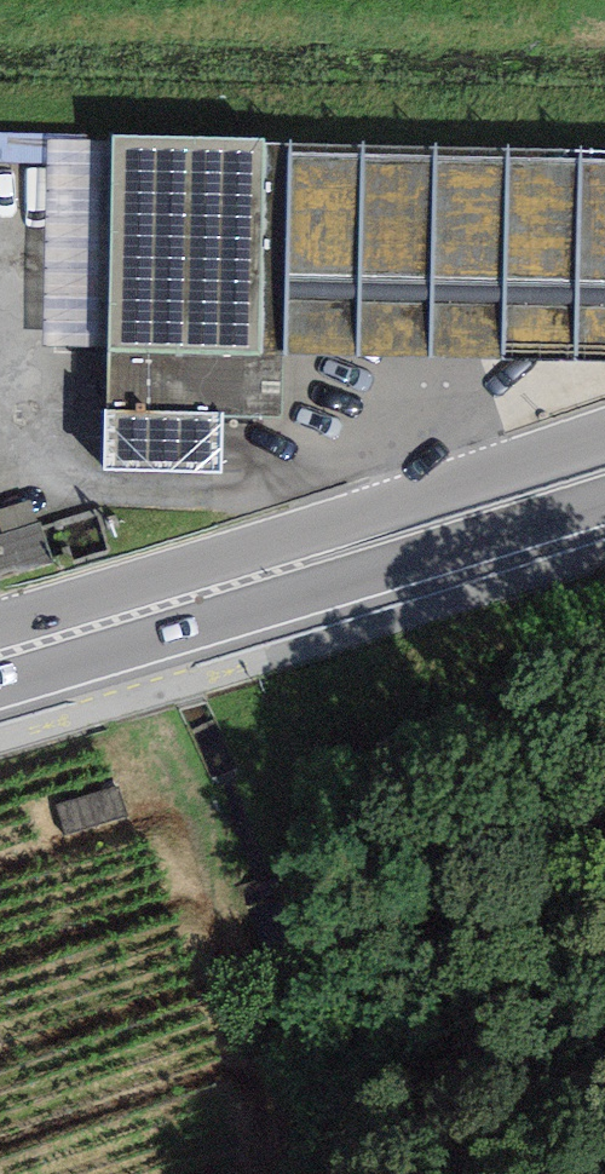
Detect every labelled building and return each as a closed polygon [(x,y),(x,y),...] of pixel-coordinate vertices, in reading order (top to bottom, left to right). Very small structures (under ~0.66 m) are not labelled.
[(114,135),(115,142),(108,350),(259,352),(261,276),(604,287),(604,154),(263,144),(263,139),(114,135)] [(115,142),(46,139),(39,348),(108,350),(115,142)] [(261,276),(259,352),(280,353),(538,357),(604,359),(604,287),(261,276)] [(259,352),(108,350),(108,413),(104,413),(104,474),(221,474),(221,413),(279,413),(280,353),(259,352)]
